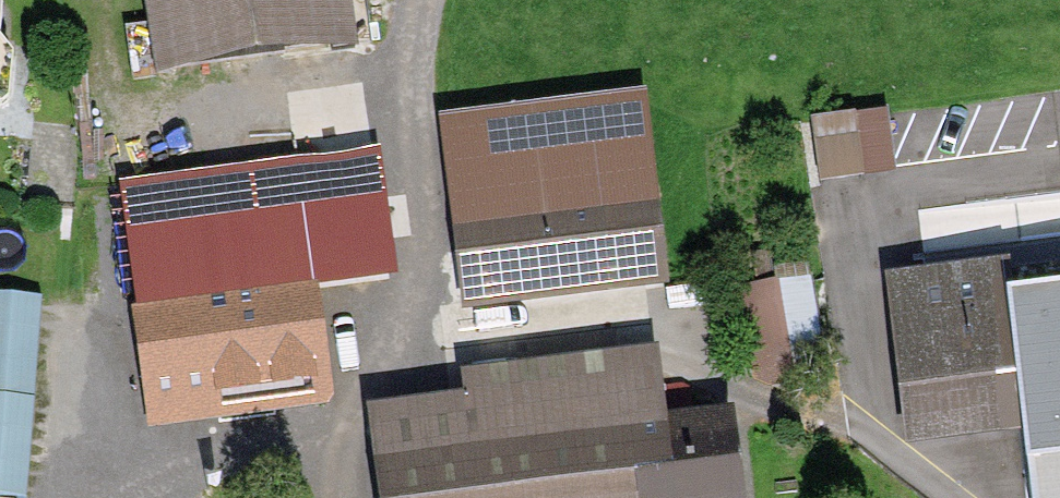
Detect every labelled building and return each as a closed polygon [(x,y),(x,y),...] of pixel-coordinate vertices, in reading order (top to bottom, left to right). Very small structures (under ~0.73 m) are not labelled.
[(3,96),(10,0),(0,0),(0,96),(3,96)] [(168,69),(334,49),(328,0),(160,0),(168,69)] [(639,103),(450,128),(473,297),(662,272),(639,103)] [(882,113),(810,122),(818,185),(891,175),(882,113)] [(373,155),(118,189),(148,406),(215,397),(217,415),(329,400),(314,289),(389,278),(373,155)] [(1035,497),(1059,497),(1059,297),(1007,303),(1003,272),(892,285),(910,432),(1026,418),(1035,497)] [(809,288),(768,295),(778,351),(820,343),(809,288)] [(37,495),(40,292),(0,292),(0,495),(37,495)] [(657,389),(656,379),(469,402),(472,425),(374,437),(381,497),(743,497),(734,422),(695,427),(689,385),(657,389)]
